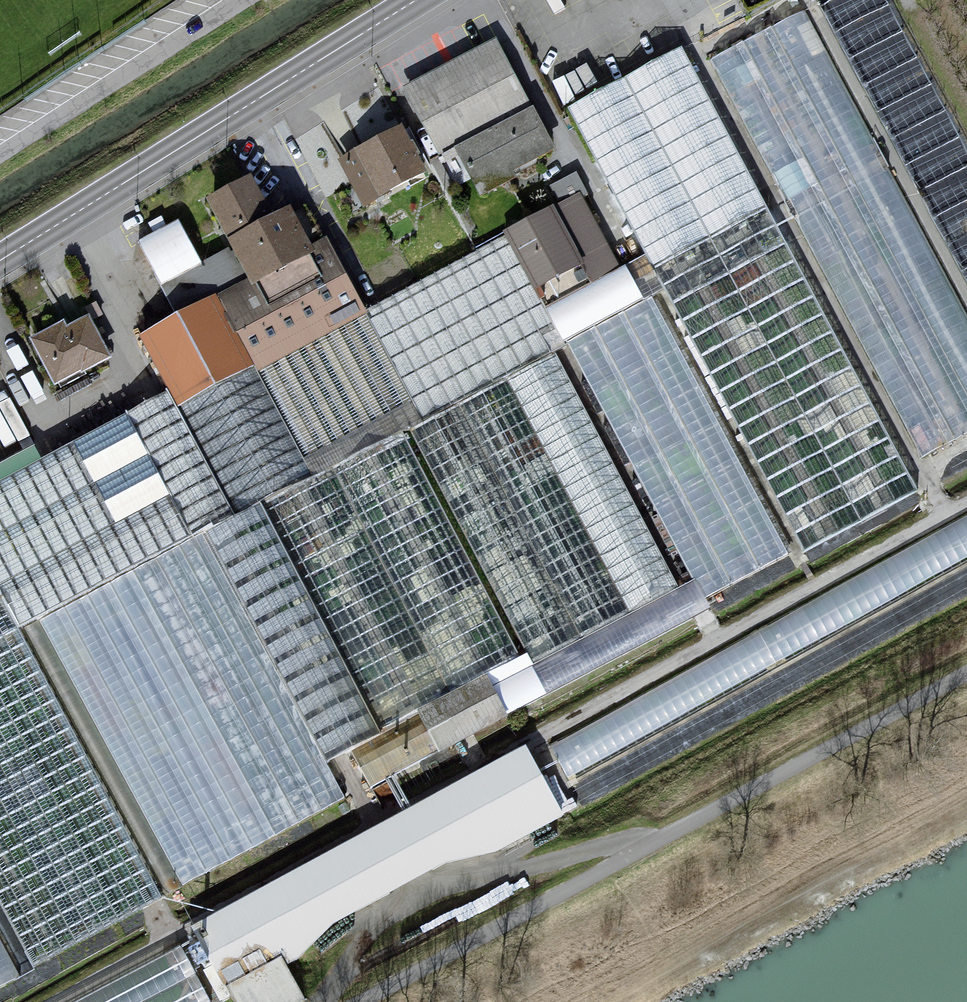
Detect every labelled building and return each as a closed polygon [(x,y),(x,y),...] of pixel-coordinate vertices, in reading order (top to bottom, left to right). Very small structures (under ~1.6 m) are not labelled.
[(822,8),(966,286),(966,153),(885,0),(838,0),(822,8)] [(710,62),(921,464),(966,439),(966,318),(805,16),(710,62)] [(497,39),(404,88),(440,156),(460,146),(534,106),(497,39)] [(920,491),(680,52),(574,110),(814,549),(920,491)] [(557,148),(534,106),(460,146),(483,189),(557,148)] [(406,133),(341,165),(363,214),(431,184),(406,133)] [(558,211),(505,245),(546,317),(620,274),(578,181),(550,196),(558,211)] [(257,185),(212,207),(249,283),(216,297),(262,373),(370,321),(329,244),(315,254),(298,221),(280,229),(257,185)] [(546,317),(505,245),(370,321),(426,419),(560,343),(546,317)] [(216,297),(140,342),(169,393),(181,416),(262,373),(216,297)] [(655,301),(573,344),(706,597),(788,554),(655,301)] [(67,331),(32,346),(60,395),(107,366),(88,324),(70,337),(67,331)] [(681,585),(559,356),(419,430),(541,660),(681,585)] [(0,484),(0,594),(17,626),(46,619),(318,476),(262,373),(181,416),(169,393),(0,484)] [(519,657),(401,433),(318,476),(46,619),(186,884),(353,796),(331,756),(519,657)] [(550,746),(584,814),(966,602),(966,515),(550,746)] [(36,966),(161,899),(17,626),(0,594),(0,899),(36,966)] [(193,932),(211,957),(212,970),(203,975),(219,1001),(229,1001),(233,1000),(230,991),(286,961),(290,969),(297,966),(331,930),(447,868),(500,856),(567,818),(546,782),(530,750),(193,932)] [(19,987),(0,951),(0,996),(19,987)] [(90,1001),(207,1001),(184,952),(90,1001)] [(233,1000),(234,1001),(306,1001),(305,1001),(290,969),(286,961),(230,991),(233,1000)]
